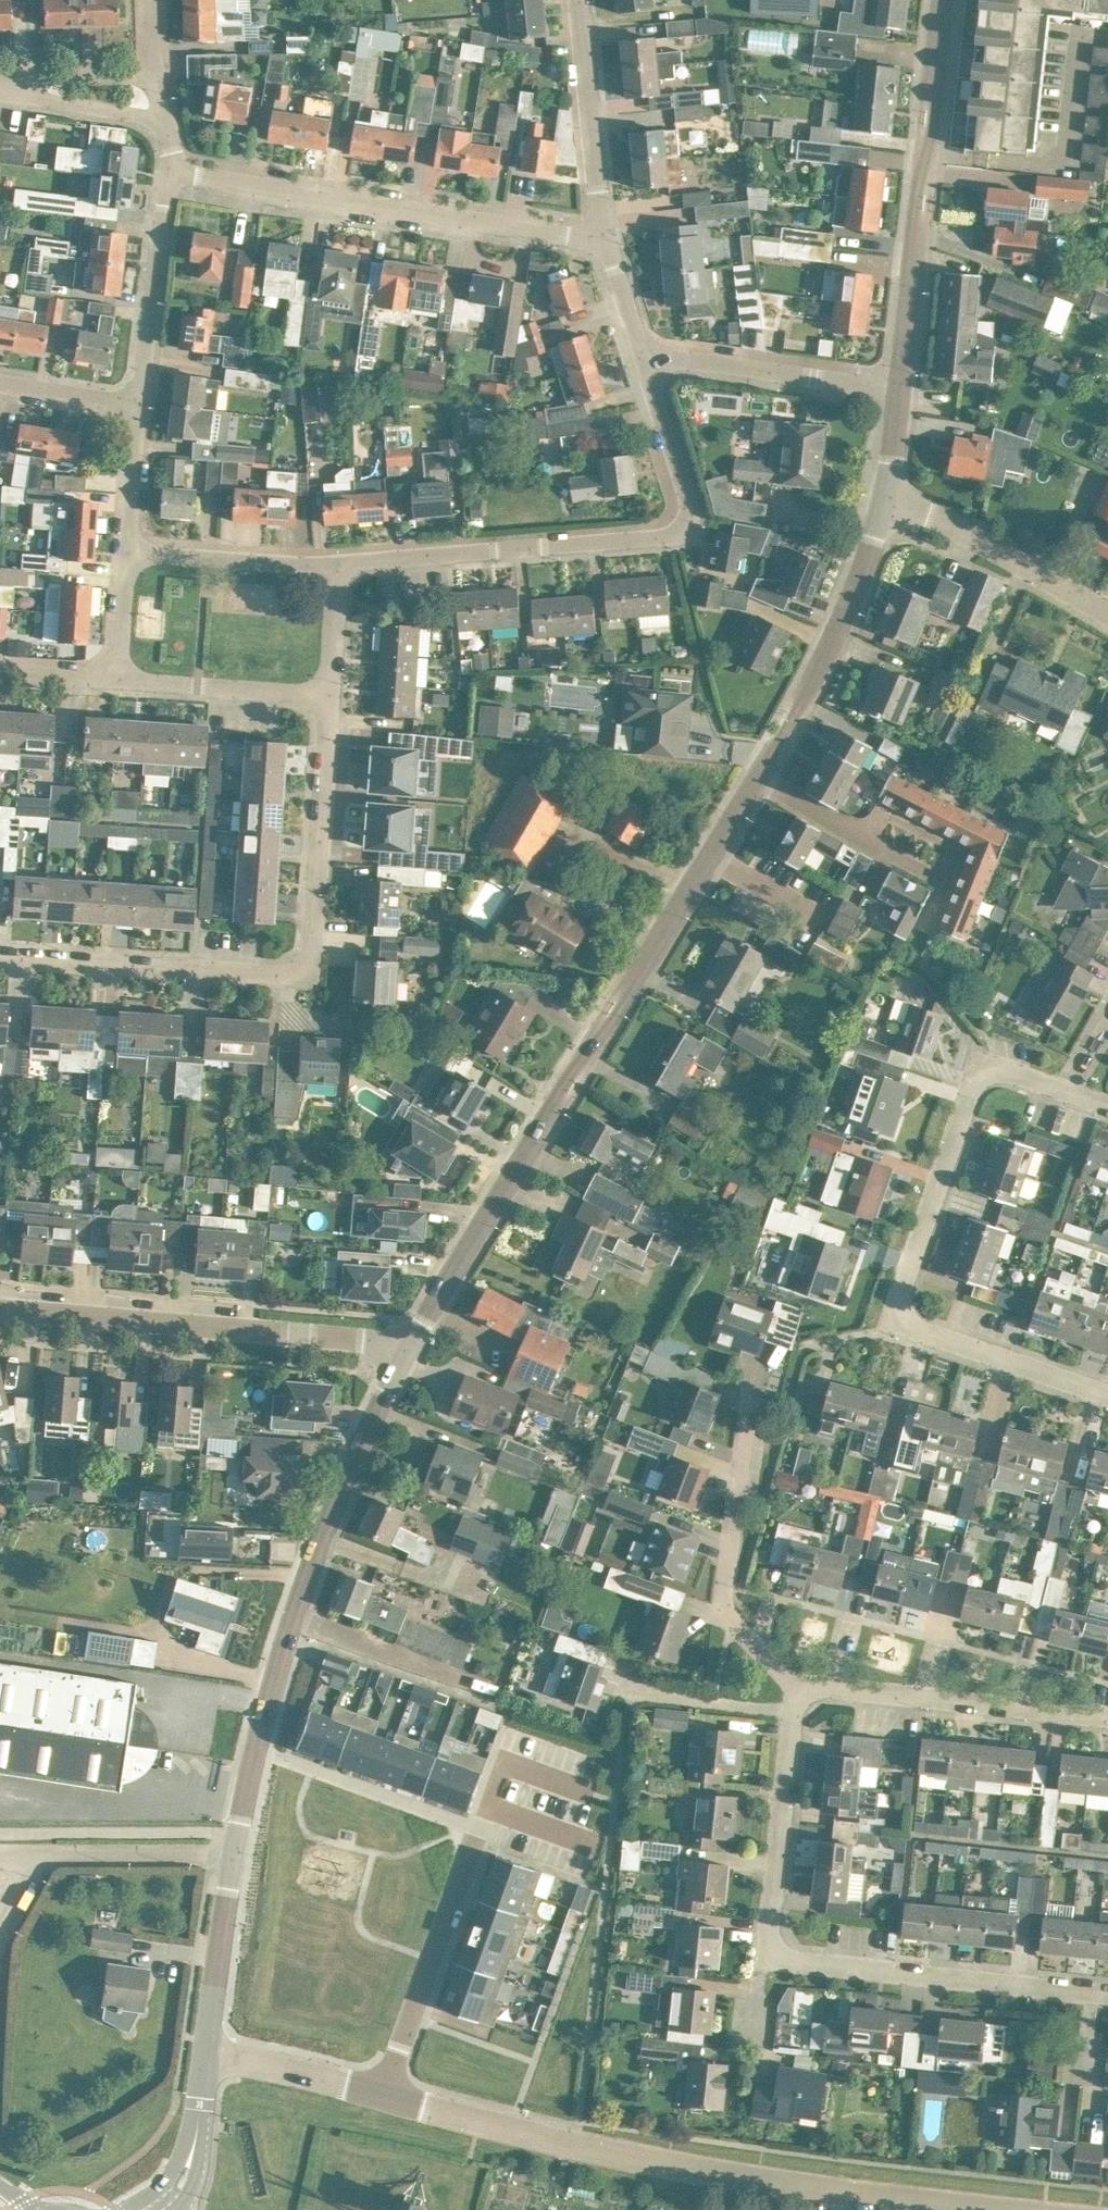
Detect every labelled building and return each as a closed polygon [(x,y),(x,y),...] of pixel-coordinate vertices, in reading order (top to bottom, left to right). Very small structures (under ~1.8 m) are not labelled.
[(10,28),(10,1),(8,1),(8,0),(0,0),(0,28),(10,28)] [(44,26),(62,26),(61,0),(43,0),(44,26)] [(62,26),(69,25),(81,25),(80,0),(61,0),(62,26)] [(81,25),(99,24),(98,0),(80,0),(81,25)] [(99,24),(118,24),(117,0),(98,0),(99,24)] [(187,12),(233,11),(238,10),(237,0),(186,0),(187,12)] [(510,13),(544,10),(543,0),(508,0),(510,13)] [(620,13),(655,10),(654,0),(618,0),(620,13)] [(818,0),(752,0),(751,13),(817,16),(818,0)] [(838,31),(858,33),(881,36),(883,26),(904,29),(908,0),(854,0),(853,14),(840,12),(838,31)] [(1027,156),(1039,49),(1044,8),(1050,9),(1082,12),(1107,15),(1107,0),(982,0),(969,112),(965,154),(966,154),(966,149),(1027,156)] [(233,11),(187,12),(187,42),(209,41),(216,41),(245,40),(244,10),(238,10),(233,11)] [(544,10),(510,13),(512,40),(547,36),(544,10)] [(703,18),(697,19),(667,22),(669,37),(729,32),(728,23),(703,18)] [(357,48),(355,63),(350,96),(349,98),(366,101),(373,59),(374,48),(399,52),(400,46),(401,34),(361,27),(360,32),(357,47),(357,48)] [(750,28),(749,47),(797,49),(798,31),(750,28)] [(815,44),(813,64),(854,68),(858,33),(838,31),(816,28),(815,44)] [(347,45),(357,47),(360,32),(349,30),(347,45)] [(498,34),(472,30),(470,43),(496,47),(496,48),(523,52),(524,44),(497,41),(498,34)] [(442,51),(444,39),(401,34),(400,46),(412,47),(442,51)] [(287,36),(288,53),(288,54),(311,53),(314,36),(287,36)] [(625,70),(674,65),(682,64),(681,52),(656,54),(654,38),(622,41),(625,70)] [(250,39),(250,54),(270,53),(273,54),(273,39),(250,39)] [(484,65),(485,63),(487,49),(466,45),(463,61),(484,65)] [(1107,57),(1107,47),(1094,46),(1093,55),(1107,57)] [(485,63),(500,66),(503,51),(487,49),(485,63)] [(528,51),(526,62),(539,64),(541,53),(528,51)] [(209,83),(204,116),(248,123),(253,88),(210,81),(210,68),(238,68),(238,53),(188,55),(189,84),(209,83)] [(273,54),(270,53),(266,82),(278,84),(276,99),(286,101),(289,86),(283,85),(288,54),(288,53),(273,54)] [(1107,66),(1107,57),(1093,55),(1092,64),(1107,66)] [(717,61),(722,103),(737,102),(732,59),(717,61)] [(355,63),(341,61),(335,93),(350,96),(355,63)] [(843,95),(842,103),(893,109),(898,67),(860,63),(857,97),(843,95)] [(674,65),(625,70),(628,98),(659,94),(658,80),(675,78),(674,65)] [(1091,81),(1105,83),(1106,75),(1091,73),(1091,81)] [(1090,90),(1107,92),(1107,83),(1105,83),(1091,81),(1090,90)] [(418,135),(420,122),(431,124),(437,87),(414,83),(413,91),(408,121),(389,118),(387,130),(382,158),(413,163),(418,135)] [(522,90),(518,111),(531,113),(535,92),(522,90)] [(675,92),(676,106),(705,103),(704,90),(675,92)] [(1089,97),(1103,99),(1107,99),(1107,92),(1090,90),(1089,97)] [(827,92),(826,99),(832,102),(839,102),(840,94),(827,92)] [(1088,106),(1102,107),(1103,99),(1089,97),(1088,106)] [(473,131),(467,172),(498,176),(502,148),(512,150),(517,119),(516,119),(518,105),(501,102),(496,134),(473,131)] [(705,103),(676,106),(678,122),(706,119),(705,115),(722,114),(721,103),(705,104),(705,103)] [(842,103),(840,103),(838,129),(843,130),(849,130),(869,132),(891,135),(893,109),(842,103)] [(523,141),(521,155),(525,155),(523,169),(553,174),(555,161),(577,164),(575,145),(571,109),(567,109),(562,108),(556,142),(541,140),(544,123),(531,121),(529,121),(526,142),(523,141)] [(371,123),(356,120),(351,153),(382,158),(387,130),(389,118),(390,112),(373,110),(371,123)] [(274,111),(269,140),(298,145),(303,116),(274,111)] [(1086,124),(1100,126),(1101,117),(1087,115),(1086,124)] [(303,116),(298,145),(327,149),(332,121),(303,116)] [(743,134),(767,136),(769,123),(744,121),(743,134)] [(57,146),(55,169),(58,170),(77,172),(92,174),(132,179),(136,148),(124,147),(126,129),(98,125),(91,124),(88,149),(57,146)] [(473,131),(473,128),(442,124),(435,167),(467,172),(473,131)] [(1085,133),(1099,135),(1100,126),(1086,124),(1085,133)] [(1099,139),(1107,141),(1107,127),(1100,126),(1099,135),(1099,139)] [(631,134),(634,162),(681,157),(678,129),(631,134)] [(26,134),(0,131),(0,162),(22,165),(26,134)] [(1097,153),(1107,154),(1107,151),(1107,141),(1099,139),(1098,144),(1097,153)] [(844,160),(846,145),(799,140),(797,159),(839,164),(840,160),(844,160)] [(1083,152),(1097,153),(1098,144),(1084,143),(1083,152)] [(1082,161),(1096,162),(1097,153),(1083,152),(1082,161)] [(1096,162),(1096,167),(1106,168),(1107,154),(1097,153),(1096,162)] [(681,157),(634,162),(637,188),(683,183),(681,157)] [(839,175),(836,196),(883,202),(887,172),(855,168),(855,165),(843,163),(842,176),(839,175)] [(1095,172),(1094,181),(1105,182),(1106,168),(1096,167),(1095,172)] [(1095,172),(1081,170),(1080,179),(1094,181),(1095,172)] [(37,193),(34,210),(86,217),(95,218),(97,205),(117,208),(128,209),(132,179),(92,174),(90,187),(99,188),(97,200),(37,193)] [(1087,200),(1090,181),(1039,176),(1037,195),(1087,200)] [(989,228),(997,229),(997,228),(1003,228),(1003,229),(1038,232),(1038,233),(1049,234),(1050,220),(1026,218),(1029,193),(990,189),(987,215),(991,215),(989,228)] [(685,207),(696,206),(713,205),(712,191),(684,194),(685,207)] [(836,196),(832,225),(879,231),(883,202),(836,196)] [(749,201),(713,205),(696,206),(697,221),(751,216),(749,201)] [(700,225),(662,229),(666,272),(704,268),(700,225)] [(782,227),(780,242),(832,248),(834,233),(782,227)] [(997,228),(997,229),(994,255),(1016,257),(1015,263),(1032,265),(1032,268),(1043,273),(1051,253),(1036,247),(1038,233),(1038,232),(1003,229),(1003,228),(997,228)] [(121,265),(125,235),(80,229),(78,246),(48,242),(46,256),(66,258),(77,260),(121,265)] [(191,276),(222,280),(228,237),(197,233),(193,261),(192,273),(191,276)] [(832,248),(780,242),(779,256),(830,262),(832,248)] [(271,243),(268,264),(268,267),(266,281),(297,285),(299,268),(302,247),(271,243)] [(355,283),(359,256),(328,251),(323,284),(310,282),(308,299),(306,320),(304,332),(303,338),(321,340),(322,335),(324,314),(351,318),(350,328),(361,329),(362,324),(361,324),(367,285),(355,283)] [(118,295),(121,265),(77,260),(72,288),(86,290),(86,291),(118,295)] [(183,260),(181,275),(191,276),(192,273),(193,261),(183,260)] [(375,364),(381,320),(408,324),(410,313),(410,309),(411,307),(417,265),(386,260),(383,285),(368,283),(367,285),(361,324),(362,324),(361,329),(357,362),(375,364)] [(748,327),(764,329),(760,292),(756,264),(744,264),(735,265),(736,277),(738,299),(744,298),(748,327)] [(440,318),(439,329),(452,331),(452,329),(455,307),(442,305),(448,270),(417,265),(411,307),(410,309),(410,313),(440,318)] [(238,266),(232,305),(249,307),(254,268),(238,266)] [(712,268),(704,268),(666,272),(669,304),(715,300),(712,268)] [(874,275),(825,270),(824,283),(839,285),(837,301),(870,305),(874,275)] [(26,271),(23,292),(49,296),(52,274),(26,271)] [(946,272),(941,328),(976,331),(981,275),(946,272)] [(455,307),(452,329),(453,329),(450,344),(465,347),(470,319),(483,321),(486,303),(501,306),(505,279),(474,274),(470,300),(457,298),(455,307)] [(1057,294),(1056,296),(1074,303),(1081,286),(1051,274),(1045,289),(1057,294)] [(550,285),(560,316),(585,307),(575,277),(550,285)] [(1055,299),(998,277),(988,304),(1062,333),(1074,303),(1056,296),(1055,299)] [(507,307),(501,306),(493,352),(514,356),(525,285),(511,283),(507,307)] [(780,315),(791,315),(792,296),(760,292),(764,329),(778,330),(780,315)] [(50,297),(46,322),(59,324),(63,299),(50,297)] [(306,320),(308,299),(291,297),(285,345),(303,347),(303,338),(304,332),(306,320)] [(96,334),(66,329),(63,346),(75,348),(74,359),(106,364),(115,304),(89,300),(87,313),(99,315),(96,334)] [(826,315),(824,330),(867,335),(870,305),(837,301),(835,316),(826,315)] [(11,349),(18,308),(0,305),(0,347),(11,349)] [(18,308),(11,349),(42,354),(46,327),(32,324),(34,310),(18,308)] [(196,309),(195,317),(186,316),(182,348),(225,353),(223,366),(246,369),(248,350),(242,349),(244,338),(211,334),(214,311),(196,309)] [(523,325),(528,340),(541,336),(536,321),(523,325)] [(729,322),(730,344),(741,343),(740,322),(729,322)] [(976,331),(941,328),(937,377),(959,379),(992,381),(995,338),(976,331)] [(597,365),(587,335),(561,343),(562,344),(550,347),(559,377),(571,373),(597,365)] [(541,336),(528,340),(518,343),(515,373),(529,370),(526,357),(534,356),(534,355),(546,351),(541,336)] [(1033,372),(1056,381),(1063,363),(1040,354),(1033,372)] [(571,373),(559,377),(568,404),(545,408),(547,418),(547,423),(577,418),(590,417),(585,401),(606,394),(597,365),(571,373)] [(225,385),(269,390),(271,373),(227,367),(225,385)] [(406,370),(403,389),(444,394),(446,375),(406,370)] [(179,375),(175,405),(217,410),(221,380),(179,375)] [(318,379),(301,381),(304,423),(321,421),(318,379)] [(489,382),(489,384),(481,383),(479,398),(487,399),(487,400),(510,403),(512,385),(489,382)] [(283,388),(283,403),(296,403),(296,388),(283,388)] [(381,393),(365,392),(365,410),(381,410),(382,398),(386,399),(387,391),(381,391),(381,393)] [(217,410),(175,405),(171,435),(199,439),(198,443),(213,445),(217,410)] [(1044,421),(1025,415),(1018,434),(1037,441),(1044,421)] [(590,417),(577,418),(547,423),(547,418),(508,419),(509,437),(517,437),(517,444),(541,443),(541,438),(550,438),(561,436),(563,449),(584,445),(582,433),(597,430),(594,416),(590,417)] [(735,459),(733,478),(781,483),(781,484),(820,488),(827,426),(787,422),(787,424),(755,420),(753,440),(785,443),(783,464),(735,459)] [(397,423),(384,424),(388,475),(401,474),(400,464),(399,448),(397,423)] [(0,443),(0,461),(13,463),(15,452),(30,455),(25,487),(40,488),(41,478),(44,462),(49,429),(19,424),(17,437),(2,434),(0,443)] [(950,470),(967,474),(967,476),(978,478),(978,476),(983,477),(982,482),(1003,487),(1007,470),(1025,474),(1032,440),(994,427),(992,440),(974,437),(973,443),(957,440),(950,470)] [(44,462),(57,464),(58,459),(75,462),(78,446),(91,448),(93,436),(49,429),(44,462)] [(414,485),(414,496),(416,517),(452,514),(448,468),(459,467),(457,438),(440,439),(441,451),(422,453),(425,484),(414,485)] [(217,445),(216,460),(222,461),(255,463),(255,460),(256,448),(217,445)] [(1101,445),(1095,460),(1107,465),(1107,447),(1101,445)] [(411,447),(399,448),(400,464),(413,463),(411,447)] [(256,448),(255,460),(268,461),(269,449),(256,448)] [(601,475),(571,479),(573,501),(638,492),(634,454),(612,457),(599,459),(601,475)] [(197,491),(184,490),(187,459),(168,458),(164,515),(196,517),(197,491)] [(208,461),(207,469),(206,491),(221,492),(221,488),(222,461),(216,460),(216,461),(208,461)] [(337,482),(324,483),(326,503),(327,524),(358,522),(355,481),(353,468),(344,468),(336,475),(337,482)] [(298,472),(269,470),(267,491),(265,523),(295,525),(298,472)] [(41,478),(40,488),(54,489),(85,491),(86,476),(54,474),(54,480),(41,478)] [(707,480),(717,515),(765,524),(768,503),(733,497),(727,475),(707,480)] [(386,479),(355,481),(358,522),(389,519),(387,497),(386,479)] [(1094,514),(1107,520),(1107,479),(1094,514)] [(1,486),(0,502),(23,504),(23,502),(25,488),(25,487),(1,486)] [(40,488),(25,487),(25,488),(23,502),(53,504),(54,489),(40,488)] [(221,488),(221,492),(220,508),(236,509),(235,521),(265,523),(267,491),(221,488)] [(67,501),(65,530),(94,532),(96,503),(67,501)] [(471,502),(471,517),(484,516),(483,502),(471,502)] [(736,522),(733,535),(720,533),(717,550),(712,549),(708,568),(738,574),(742,555),(746,556),(747,552),(761,554),(771,529),(736,522)] [(1086,544),(1107,557),(1107,537),(1094,529),(1086,544)] [(92,561),(94,532),(65,530),(63,559),(92,561)] [(757,578),(750,595),(784,610),(790,595),(811,603),(827,562),(820,559),(821,556),(806,549),(804,553),(797,550),(785,580),(757,578)] [(0,568),(0,585),(4,585),(46,589),(46,594),(44,611),(59,612),(88,614),(90,586),(48,583),(49,570),(23,568),(15,568),(15,569),(0,568)] [(878,630),(898,638),(914,645),(930,609),(983,631),(1004,582),(975,570),(968,588),(942,577),(933,599),(897,584),(878,630)] [(666,576),(636,579),(639,616),(669,613),(666,576)] [(605,581),(607,603),(608,618),(639,616),(636,579),(605,581)] [(694,604),(721,609),(725,584),(698,580),(694,604)] [(518,588),(487,591),(490,628),(521,625),(518,588)] [(457,593),(458,615),(460,630),(490,628),(487,591),(457,593)] [(593,595),(563,598),(566,635),(596,632),(593,595)] [(532,600),(534,622),(535,637),(566,635),(563,598),(532,600)] [(59,612),(44,611),(42,640),(57,641),(86,643),(88,614),(59,612)] [(758,616),(755,621),(737,658),(769,675),(791,632),(758,616)] [(383,623),(381,654),(418,656),(420,626),(383,623)] [(443,627),(442,637),(451,638),(452,628),(443,627)] [(654,637),(643,638),(644,652),(655,651),(654,637)] [(9,640),(8,654),(25,655),(26,641),(9,640)] [(561,665),(559,647),(541,648),(543,666),(561,665)] [(472,652),(473,657),(474,669),(491,668),(490,650),(472,652)] [(614,650),(604,652),(605,664),(605,666),(615,665),(614,650)] [(604,652),(593,652),(594,665),(605,664),(604,652)] [(381,654),(379,684),(416,687),(418,656),(381,654)] [(529,656),(519,656),(520,670),(531,669),(529,656)] [(462,658),(463,672),(474,671),(474,669),(473,657),(462,658)] [(1075,706),(1087,678),(1067,669),(1063,679),(1019,659),(1013,671),(996,663),(982,695),(1062,730),(1055,744),(1075,754),(1092,714),(1075,706)] [(956,702),(965,679),(940,669),(939,668),(930,688),(877,665),(871,679),(876,681),(865,707),(879,713),(877,716),(881,717),(882,714),(901,722),(913,696),(937,706),(950,712),(956,702)] [(416,687),(379,684),(377,714),(414,717),(416,687)] [(645,716),(644,729),(641,751),(685,756),(687,733),(681,732),(685,695),(628,689),(626,714),(645,716)] [(449,706),(450,694),(434,693),(433,705),(449,706)] [(971,710),(956,702),(950,712),(941,730),(938,737),(954,744),(971,710)] [(481,733),(503,735),(514,736),(516,709),(484,706),(481,733)] [(18,767),(22,713),(0,712),(0,766),(18,767)] [(22,713),(18,767),(48,770),(52,715),(22,713)] [(84,727),(83,731),(85,731),(83,757),(113,759),(116,720),(86,718),(85,727),(84,727)] [(116,720),(113,759),(142,761),(145,722),(116,720)] [(145,722),(142,761),(142,774),(171,776),(172,763),(175,724),(145,722)] [(175,724),(172,763),(202,765),(205,726),(175,724)] [(843,729),(831,750),(862,767),(873,747),(843,729)] [(372,785),(372,791),(415,794),(415,793),(435,794),(438,756),(473,759),(474,740),(412,733),(411,750),(389,748),(375,747),(372,785)] [(886,738),(879,750),(898,760),(905,748),(886,738)] [(245,741),(243,771),(283,774),(285,743),(245,741)] [(916,755),(905,748),(898,760),(910,767),(916,755)] [(831,750),(820,770),(850,787),(862,767),(831,750)] [(524,774),(483,842),(530,869),(579,787),(537,764),(529,777),(524,774)] [(209,769),(207,798),(218,798),(220,769),(209,769)] [(820,770),(807,792),(838,809),(839,807),(850,787),(820,770)] [(243,771),(241,801),(281,803),(283,774),(243,771)] [(891,773),(879,799),(918,819),(931,794),(891,773)] [(49,813),(62,814),(64,786),(51,785),(50,798),(49,813)] [(64,786),(62,814),(109,818),(110,806),(76,804),(77,786),(64,786)] [(979,800),(991,806),(995,798),(983,792),(979,800)] [(931,794),(918,819),(957,838),(970,813),(931,794)] [(49,813),(50,798),(16,796),(16,799),(16,807),(15,814),(29,816),(48,817),(49,813)] [(607,828),(617,835),(636,846),(655,815),(626,797),(607,828)] [(207,798),(205,828),(216,828),(218,798),(207,798)] [(240,815),(239,830),(278,833),(281,803),(241,801),(240,815)] [(371,804),(367,847),(380,848),(402,850),(401,866),(464,871),(466,853),(429,850),(411,848),(414,807),(371,804)] [(15,818),(15,814),(16,807),(0,806),(0,817),(15,818)] [(110,806),(109,818),(138,820),(139,808),(110,806)] [(139,808),(138,820),(168,822),(169,811),(139,808)] [(169,811),(168,822),(198,824),(199,813),(169,811)] [(970,813),(957,838),(973,846),(999,859),(1009,833),(970,813)] [(4,846),(18,847),(19,825),(39,826),(39,832),(49,832),(49,831),(49,820),(50,817),(48,817),(29,816),(15,814),(15,818),(0,817),(0,846),(4,846)] [(798,816),(776,855),(800,869),(814,845),(836,858),(845,843),(798,816)] [(49,820),(49,831),(78,834),(79,822),(49,820)] [(79,822),(78,834),(108,836),(109,824),(79,822)] [(109,824),(108,836),(137,838),(138,826),(109,824)] [(138,826),(137,838),(167,840),(167,828),(138,826)] [(167,828),(167,840),(197,842),(198,831),(167,828)] [(205,828),(202,858),(214,858),(216,828),(205,828)] [(239,830),(237,860),(276,862),(278,833),(239,830)] [(973,847),(956,889),(982,899),(999,859),(973,847)] [(1072,947),(1092,958),(1107,930),(1107,866),(1073,849),(1063,869),(1071,874),(1068,879),(1067,879),(1058,896),(1066,909),(1086,909),(1086,908),(1092,908),(1092,917),(1089,917),(1072,947)] [(842,881),(845,883),(856,889),(873,859),(859,851),(842,881)] [(202,858),(200,888),(212,888),(214,858),(202,858)] [(237,860),(235,889),(274,892),(276,862),(237,860)] [(365,880),(362,922),(376,923),(375,935),(397,936),(400,885),(425,887),(426,869),(401,867),(379,865),(378,881),(365,880)] [(891,871),(878,895),(897,905),(885,928),(906,939),(913,926),(931,891),(891,870),(891,871)] [(509,886),(516,891),(515,893),(529,902),(514,927),(540,943),(537,949),(541,951),(543,948),(566,962),(587,926),(549,903),(560,886),(562,886),(562,885),(541,881),(525,877),(524,878),(514,876),(509,886)] [(16,877),(14,895),(13,916),(43,918),(46,879),(16,877)] [(46,879),(43,918),(72,920),(75,881),(46,879)] [(75,881),(72,920),(102,922),(105,883),(75,881)] [(105,883),(102,922),(131,925),(134,885),(105,883)] [(134,885),(131,925),(161,927),(164,887),(134,885)] [(164,887),(161,927),(191,929),(194,889),(164,887)] [(200,888),(198,917),(210,918),(212,888),(200,888)] [(274,892),(235,889),(233,919),(272,922),(274,892)] [(956,889),(940,930),(966,940),(982,899),(956,889)] [(1003,896),(999,905),(1008,909),(1012,900),(1003,896)] [(845,898),(828,930),(846,940),(863,908),(845,898)] [(990,919),(1002,924),(1008,909),(996,904),(990,919)] [(1017,938),(1022,925),(1012,921),(1007,934),(1017,938)] [(735,1011),(766,957),(745,944),(746,942),(743,941),(742,942),(729,935),(718,954),(723,957),(702,992),(735,1011)] [(438,954),(439,939),(407,937),(405,952),(438,954)] [(814,942),(807,955),(835,970),(842,956),(815,942),(814,942)] [(357,999),(379,1001),(396,1002),(398,963),(399,950),(381,949),(380,961),(360,960),(357,999)] [(1032,1012),(1036,1014),(1064,1031),(1078,1006),(1074,1003),(1091,974),(1063,957),(1043,993),(1032,1012)] [(464,968),(476,969),(477,959),(464,958),(464,968)] [(469,1037),(485,1047),(504,1058),(515,1040),(518,1041),(535,1012),(524,1005),(538,983),(539,983),(539,981),(499,976),(493,988),(498,991),(469,1037)] [(936,1042),(934,1042),(943,1015),(897,999),(891,1018),(905,1023),(897,1048),(930,1060),(936,1042)] [(2,1063),(0,1086),(13,1087),(14,1077),(16,1048),(17,1038),(4,1037),(6,1004),(0,1003),(0,1063),(2,1063)] [(29,1058),(59,1060),(60,1047),(62,1008),(32,1005),(29,1044),(30,1044),(29,1049),(29,1058)] [(60,1047),(59,1060),(58,1069),(89,1071),(88,1083),(87,1097),(100,1098),(103,1054),(90,1054),(90,1053),(93,1010),(62,1008),(60,1047)] [(144,1073),(145,1073),(149,1014),(119,1012),(117,1044),(104,1043),(103,1054),(100,1098),(114,1099),(115,1073),(144,1075),(144,1073)] [(167,1060),(177,1061),(177,1060),(177,1054),(180,1016),(149,1014),(145,1073),(159,1074),(167,1067),(167,1060)] [(853,1033),(848,1048),(888,1061),(893,1046),(867,1038),(873,1020),(859,1015),(853,1033)] [(734,1039),(763,1056),(777,1033),(747,1016),(734,1039)] [(234,1059),(236,1020),(206,1018),(203,1056),(232,1058),(233,1059),(234,1059)] [(442,1018),(438,1036),(446,1041),(455,1026),(442,1018)] [(266,1022),(236,1020),(234,1059),(233,1059),(232,1072),(247,1073),(247,1060),(264,1061),(266,1022)] [(714,1073),(728,1049),(704,1035),(701,1041),(680,1028),(671,1045),(667,1043),(653,1067),(663,1073),(658,1082),(684,1098),(695,1079),(687,1074),(694,1061),(714,1073)] [(274,1096),(273,1117),(297,1119),(306,1081),(336,1083),(339,1040),(300,1037),(299,1050),(278,1049),(278,1045),(274,1096)] [(261,1095),(274,1096),(278,1045),(277,1045),(274,1077),(262,1077),(261,1095)] [(16,1048),(14,1077),(27,1078),(29,1058),(29,1049),(16,1048)] [(860,1069),(849,1101),(856,1103),(850,1120),(857,1123),(853,1134),(875,1142),(879,1130),(893,1135),(899,1116),(896,1115),(907,1085),(878,1075),(883,1060),(857,1051),(852,1067),(860,1069)] [(177,1061),(174,1097),(188,1098),(190,1061),(177,1060),(177,1061)] [(190,1061),(188,1098),(201,1099),(203,1061),(190,1061)] [(390,1088),(413,1102),(436,1117),(443,1106),(469,1122),(488,1089),(458,1071),(455,1076),(444,1069),(427,1097),(396,1078),(390,1088)] [(670,1122),(706,1143),(716,1126),(706,1120),(708,1116),(682,1101),(670,1122)] [(404,1160),(395,1174),(421,1177),(426,1169),(437,1176),(441,1169),(445,1171),(454,1155),(451,1153),(455,1146),(443,1139),(451,1126),(436,1117),(413,1102),(404,1117),(411,1121),(393,1153),(404,1160)] [(594,1116),(577,1146),(596,1157),(606,1162),(614,1148),(644,1166),(655,1146),(624,1129),(623,1132),(613,1126),(594,1116)] [(816,1129),(810,1145),(836,1154),(821,1199),(876,1218),(892,1169),(840,1151),(845,1139),(816,1129)] [(998,1134),(988,1163),(1025,1176),(1035,1148),(1076,1162),(1080,1149),(1028,1131),(1024,1143),(998,1134)] [(1094,1143),(1083,1177),(1107,1186),(1107,1148),(1094,1143)] [(96,1165),(104,1165),(105,1147),(97,1146),(96,1165)] [(105,1147),(104,1165),(112,1166),(113,1147),(105,1147)] [(55,1150),(54,1162),(67,1163),(68,1152),(55,1150)] [(76,1152),(75,1164),(81,1164),(88,1165),(89,1153),(76,1152)] [(182,1156),(168,1155),(167,1172),(181,1173),(182,1156)] [(1025,1176),(988,1163),(978,1192),(1015,1205),(1019,1195),(1030,1199),(1036,1196),(1040,1182),(1025,1177),(1025,1176)] [(80,1178),(95,1179),(96,1166),(88,1165),(81,1164),(80,1178)] [(292,1166),(271,1165),(269,1183),(270,1183),(297,1186),(298,1173),(292,1166)] [(184,1175),(183,1188),(192,1189),(193,1176),(184,1175)] [(597,1175),(585,1197),(632,1221),(655,1232),(658,1225),(664,1214),(642,1202),(643,1199),(597,1175)] [(758,1219),(771,1193),(743,1179),(726,1212),(736,1217),(740,1210),(758,1219)] [(420,1196),(421,1181),(393,1180),(393,1195),(420,1196)] [(424,1239),(426,1212),(401,1210),(402,1197),(356,1193),(354,1217),(371,1218),(370,1235),(424,1239)] [(6,1206),(4,1232),(22,1234),(20,1259),(45,1261),(49,1218),(48,1218),(49,1202),(6,1198),(6,1206)] [(93,1214),(91,1240),(109,1241),(107,1266),(132,1268),(135,1225),(137,1209),(137,1203),(124,1202),(119,1203),(114,1206),(112,1209),(110,1215),(93,1214)] [(772,1205),(766,1225),(796,1235),(796,1233),(805,1236),(799,1251),(791,1249),(779,1282),(788,1285),(796,1287),(835,1301),(837,1296),(835,1295),(841,1278),(839,1276),(848,1250),(828,1243),(833,1227),(772,1205)] [(177,1247),(180,1221),(162,1219),(163,1211),(137,1209),(135,1225),(132,1268),(157,1270),(159,1245),(177,1247)] [(1028,1209),(1023,1221),(1052,1231),(1056,1219),(1028,1209)] [(49,1218),(45,1261),(70,1263),(72,1238),(91,1240),(93,1214),(72,1212),(72,1220),(49,1218)] [(219,1276),(222,1232),(223,1217),(200,1215),(200,1214),(187,1213),(186,1221),(180,1221),(177,1247),(196,1248),(194,1274),(219,1276)] [(554,1236),(567,1242),(554,1269),(570,1277),(573,1271),(585,1277),(595,1256),(605,1260),(610,1261),(613,1261),(616,1259),(640,1270),(649,1251),(619,1237),(613,1251),(601,1245),(607,1232),(565,1213),(554,1236)] [(970,1217),(960,1245),(997,1258),(1007,1229),(970,1217)] [(222,1232),(219,1276),(243,1278),(245,1252),(260,1254),(263,1220),(247,1219),(246,1234),(222,1232)] [(1052,1231),(1023,1221),(1019,1234),(1048,1244),(1052,1231)] [(270,1222),(269,1238),(289,1240),(290,1223),(270,1222)] [(1064,1231),(1089,1240),(1092,1231),(1067,1222),(1064,1231)] [(1089,1240),(1107,1247),(1107,1236),(1092,1231),(1089,1240)] [(1057,1248),(1083,1257),(1086,1247),(1060,1238),(1057,1248)] [(382,1241),(381,1248),(397,1250),(398,1242),(382,1241)] [(671,1265),(681,1246),(672,1242),(661,1260),(671,1265)] [(997,1258),(960,1245),(950,1274),(987,1287),(997,1258)] [(1086,1247),(1083,1257),(1092,1260),(1089,1267),(1106,1272),(1107,1267),(1107,1254),(1086,1247)] [(394,1295),(395,1273),(390,1273),(391,1268),(381,1267),(382,1253),(339,1250),(336,1292),(344,1293),(344,1296),(388,1300),(389,1294),(394,1295)] [(1039,1333),(1056,1338),(1057,1334),(1069,1300),(1068,1300),(1073,1285),(1048,1276),(1031,1325),(1041,1329),(1039,1333)] [(1069,1300),(1057,1334),(1068,1338),(1069,1336),(1083,1341),(1082,1343),(1094,1309),(1099,1293),(1073,1285),(1068,1300),(1069,1300)] [(509,1374),(534,1386),(550,1392),(568,1346),(555,1339),(560,1330),(550,1324),(554,1316),(524,1300),(522,1305),(490,1289),(476,1315),(489,1321),(488,1322),(492,1325),(493,1323),(524,1339),(509,1374)] [(995,1303),(1024,1313),(1028,1300),(999,1290),(995,1303)] [(1082,1343),(1094,1347),(1094,1345),(1107,1350),(1107,1296),(1099,1293),(1094,1309),(1082,1343)] [(727,1298),(716,1332),(741,1341),(738,1351),(739,1352),(743,1341),(761,1347),(772,1314),(727,1298)] [(777,1300),(774,1309),(782,1312),(781,1316),(800,1323),(803,1309),(777,1300)] [(636,1343),(630,1358),(646,1365),(652,1349),(636,1343)] [(719,1394),(712,1391),(710,1390),(716,1376),(652,1349),(646,1365),(644,1370),(671,1381),(666,1394),(676,1398),(668,1416),(683,1422),(682,1424),(708,1434),(716,1414),(712,1412),(719,1394)] [(49,1375),(47,1397),(45,1418),(61,1420),(60,1437),(87,1439),(88,1431),(90,1409),(78,1408),(79,1399),(74,1398),(76,1377),(71,1377),(70,1376),(67,1375),(64,1374),(63,1374),(61,1374),(58,1374),(56,1374),(53,1375),(49,1375)] [(505,1432),(519,1396),(467,1376),(453,1412),(505,1432)] [(105,1380),(103,1401),(101,1423),(115,1424),(112,1450),(143,1453),(144,1435),(146,1414),(134,1413),(135,1403),(131,1403),(132,1382),(128,1381),(126,1381),(124,1379),(120,1379),(119,1378),(117,1378),(114,1379),(113,1379),(110,1380),(105,1380)] [(286,1382),(285,1395),(272,1394),(270,1428),(313,1431),(314,1418),(327,1419),(328,1401),(332,1401),(333,1391),(329,1390),(330,1386),(286,1382)] [(162,1384),(160,1406),(158,1428),(174,1429),(173,1447),(200,1449),(201,1431),(202,1418),(191,1417),(191,1408),(187,1408),(189,1387),(184,1386),(183,1385),(180,1384),(177,1383),(175,1383),(174,1383),(171,1383),(169,1384),(166,1385),(162,1384)] [(829,1394),(819,1432),(834,1436),(838,1420),(853,1424),(862,1390),(832,1383),(831,1389),(828,1389),(827,1393),(829,1394)] [(15,1420),(17,1439),(30,1441),(34,1397),(14,1396),(14,1404),(4,1406),(0,1386),(0,1423),(15,1420)] [(550,1392),(534,1386),(527,1405),(595,1430),(601,1412),(550,1392)] [(862,1390),(853,1424),(868,1428),(862,1452),(876,1456),(891,1398),(882,1396),(882,1393),(878,1392),(877,1394),(862,1390)] [(918,1417),(908,1455),(906,1464),(920,1467),(922,1459),(937,1463),(950,1413),(920,1406),(919,1412),(917,1411),(915,1416),(918,1417)] [(950,1413),(937,1463),(966,1470),(979,1421),(970,1419),(971,1417),(966,1415),(965,1417),(950,1413)] [(201,1431),(235,1433),(236,1418),(203,1415),(202,1418),(201,1431)] [(670,1438),(659,1434),(636,1425),(628,1446),(660,1458),(656,1470),(666,1474),(659,1492),(673,1497),(673,1499),(699,1509),(706,1489),(702,1487),(709,1469),(674,1456),(679,1442),(670,1438)] [(674,1426),(670,1438),(679,1442),(688,1445),(693,1433),(674,1426)] [(1025,1489),(1038,1436),(1008,1428),(1007,1435),(1005,1434),(1004,1439),(1006,1439),(996,1478),(1010,1482),(1014,1466),(1029,1469),(1023,1489),(1025,1489)] [(201,1431),(200,1449),(198,1469),(204,1468),(205,1455),(243,1457),(242,1479),(243,1479),(243,1486),(249,1492),(256,1494),(256,1495),(279,1497),(279,1496),(293,1497),(294,1483),(295,1483),(297,1460),(276,1459),(278,1443),(252,1441),(252,1435),(235,1433),(201,1431)] [(1067,1444),(1058,1441),(1059,1439),(1054,1438),(1053,1440),(1038,1436),(1025,1489),(1039,1493),(1038,1499),(1051,1502),(1053,1493),(1055,1493),(1067,1444)] [(426,1484),(446,1491),(466,1499),(483,1455),(456,1444),(453,1450),(441,1445),(426,1484)] [(800,1446),(793,1474),(806,1477),(813,1450),(800,1446)] [(534,1462),(503,1450),(498,1464),(528,1476),(534,1462)] [(1092,1462),(1094,1462),(1084,1501),(1099,1504),(1103,1489),(1107,1490),(1107,1454),(1097,1451),(1095,1458),(1093,1457),(1092,1462)] [(534,1462),(528,1476),(536,1479),(541,1464),(534,1462)] [(889,1468),(881,1497),(894,1500),(901,1474),(903,1465),(890,1462),(889,1468)] [(876,1465),(869,1494),(881,1497),(889,1468),(876,1465)] [(594,1466),(588,1481),(604,1487),(610,1472),(594,1466)] [(774,1485),(797,1491),(801,1476),(778,1470),(774,1485)] [(53,1482),(27,1481),(25,1501),(52,1503),(53,1482)] [(612,1490),(600,1486),(588,1482),(583,1493),(606,1502),(604,1506),(647,1523),(653,1506),(612,1490)] [(820,1492),(835,1496),(837,1486),(822,1483),(820,1492)] [(966,1483),(957,1516),(969,1520),(978,1486),(966,1483)] [(978,1486),(969,1520),(982,1523),(991,1487),(979,1484),(978,1486)] [(70,1499),(81,1500),(82,1486),(71,1485),(70,1499)] [(872,1532),(881,1497),(861,1492),(837,1486),(835,1496),(849,1499),(862,1503),(858,1518),(859,1518),(855,1535),(865,1538),(870,1539),(872,1532)] [(167,1507),(168,1491),(141,1490),(140,1505),(167,1507)] [(429,1565),(437,1548),(417,1539),(420,1534),(400,1525),(406,1511),(376,1498),(361,1530),(391,1544),(391,1543),(410,1552),(408,1556),(429,1565)] [(1055,1503),(1045,1539),(1058,1542),(1065,1514),(1067,1506),(1055,1503)] [(558,1504),(544,1541),(560,1547),(572,1517),(575,1510),(558,1504)] [(906,1514),(923,1519),(925,1508),(908,1504),(906,1514)] [(925,1508),(923,1519),(952,1526),(955,1516),(925,1508)] [(499,1567),(513,1532),(464,1514),(450,1549),(499,1567)] [(1065,1514),(1058,1542),(1068,1545),(1071,1545),(1077,1518),(1065,1514)] [(641,1562),(664,1571),(684,1579),(700,1539),(657,1522),(641,1562)] [(771,1560),(788,1564),(785,1574),(813,1581),(821,1548),(825,1533),(781,1522),(771,1560)] [(178,1555),(230,1558),(231,1527),(179,1524),(178,1555)] [(995,1537),(1011,1541),(1014,1531),(998,1527),(995,1537)] [(244,1529),(241,1549),(268,1553),(271,1533),(244,1529)] [(1014,1531),(1011,1541),(1025,1545),(1028,1534),(1014,1531)] [(870,1539),(866,1558),(877,1562),(884,1535),(872,1532),(870,1539)] [(821,1548),(813,1581),(840,1588),(845,1568),(856,1571),(865,1538),(855,1535),(847,1533),(842,1553),(821,1548)] [(961,1552),(953,1583),(966,1586),(974,1556),(978,1538),(965,1535),(961,1552)] [(997,1593),(989,1626),(1016,1633),(1022,1612),(1025,1600),(1029,1601),(1042,1605),(1058,1542),(1045,1539),(1043,1547),(1042,1550),(1039,1549),(1034,1567),(1037,1568),(1036,1572),(1034,1582),(1016,1577),(1015,1580),(1002,1576),(997,1593)] [(1058,1542),(1042,1605),(1055,1608),(1062,1579),(1060,1578),(1066,1560),(1068,1545),(1058,1542)] [(1091,1542),(1089,1550),(1101,1553),(1103,1545),(1091,1542)] [(760,1547),(759,1555),(767,1557),(769,1549),(760,1547)] [(940,1580),(953,1583),(961,1552),(948,1549),(940,1580)] [(1089,1550),(1087,1550),(1084,1559),(1099,1563),(1102,1554),(1101,1553),(1089,1550)] [(1099,1563),(1107,1566),(1107,1555),(1102,1554),(1099,1563)] [(882,1563),(879,1575),(873,1596),(901,1603),(909,1570),(882,1563)] [(909,1570),(901,1603),(928,1610),(937,1578),(909,1570)] [(374,1583),(344,1571),(331,1606),(399,1633),(395,1643),(411,1649),(421,1624),(405,1617),(409,1608),(371,1593),(374,1583)] [(630,1573),(625,1586),(625,1587),(660,1600),(665,1585),(630,1573)] [(177,1577),(163,1619),(201,1631),(195,1647),(219,1654),(237,1596),(177,1577)] [(970,1586),(967,1598),(962,1619),(989,1626),(997,1593),(970,1586)] [(563,1602),(550,1598),(541,1623),(566,1632),(570,1620),(564,1617),(560,1610),(563,1602)] [(655,1603),(647,1623),(645,1629),(647,1630),(641,1648),(676,1660),(684,1640),(681,1640),(690,1615),(655,1603)] [(1058,1609),(1055,1620),(1050,1641),(1077,1648),(1086,1616),(1058,1609)] [(1077,1648),(1104,1655),(1107,1642),(1107,1621),(1086,1616),(1077,1648)] [(88,1630),(84,1656),(129,1663),(134,1638),(88,1630)] [(555,1650),(563,1652),(555,1674),(564,1677),(557,1696),(596,1709),(607,1678),(598,1675),(601,1666),(603,1667),(604,1665),(598,1663),(604,1648),(561,1633),(555,1650)] [(353,1660),(328,1651),(323,1667),(347,1676),(348,1673),(349,1670),(352,1661),(353,1660)] [(478,1662),(476,1667),(478,1673),(483,1675),(488,1674),(491,1668),(489,1663),(484,1660),(478,1662)] [(349,1670),(348,1673),(356,1676),(361,1664),(352,1661),(349,1670)] [(2,1724),(52,1732),(152,1747),(154,1732),(136,1730),(135,1733),(128,1732),(136,1683),(0,1662),(0,1724),(2,1724)] [(390,1686),(394,1675),(382,1671),(378,1681),(390,1686)] [(412,1691),(415,1683),(403,1678),(400,1687),(412,1691)] [(434,1699),(437,1691),(425,1686),(415,1683),(412,1691),(410,1698),(432,1706),(434,1699)] [(450,1695),(437,1691),(434,1699),(447,1703),(450,1695)] [(317,1756),(331,1718),(319,1714),(322,1705),(310,1701),(294,1747),(317,1756)] [(339,1764),(357,1712),(335,1704),(331,1718),(317,1756),(318,1756),(339,1764)] [(656,1719),(657,1710),(638,1708),(637,1717),(656,1719)] [(657,1710),(656,1719),(656,1724),(686,1727),(688,1713),(657,1710)] [(360,1771),(374,1734),(379,1720),(357,1712),(339,1764),(359,1771),(360,1771)] [(44,1779),(52,1732),(2,1724),(0,1734),(0,1773),(44,1779)] [(693,1765),(691,1779),(722,1783),(723,1770),(738,1772),(741,1745),(737,1745),(738,1733),(742,1734),(742,1733),(697,1728),(695,1742),(706,1743),(704,1767),(693,1765)] [(131,1759),(149,1762),(152,1747),(52,1732),(44,1779),(119,1791),(125,1755),(132,1756),(131,1759)] [(402,1787),(416,1749),(417,1749),(420,1741),(396,1732),(393,1740),(394,1741),(380,1779),(402,1787)] [(380,1779),(394,1741),(393,1740),(374,1734),(360,1771),(380,1779)] [(829,1754),(825,1784),(859,1787),(859,1785),(861,1765),(880,1767),(883,1738),(844,1734),(842,1755),(829,1754)] [(952,1741),(924,1738),(921,1771),(948,1774),(952,1741)] [(976,1777),(980,1744),(952,1741),(948,1774),(976,1777)] [(1007,1747),(980,1744),(976,1777),(1003,1780),(1007,1747)] [(1035,1750),(1007,1747),(1003,1780),(1002,1790),(1030,1793),(1035,1750)] [(423,1794),(437,1756),(417,1749),(416,1749),(402,1787),(423,1794)] [(445,1802),(464,1749),(462,1752),(453,1749),(449,1760),(437,1756),(423,1794),(445,1802)] [(445,1802),(469,1810),(488,1758),(464,1749),(445,1802)] [(1064,1753),(1061,1775),(1060,1789),(1087,1792),(1091,1756),(1064,1753)] [(1087,1792),(1107,1794),(1107,1758),(1091,1756),(1087,1792)] [(903,1775),(901,1790),(912,1791),(914,1776),(903,1775)] [(859,1787),(825,1784),(823,1810),(856,1813),(861,1814),(861,1815),(860,1829),(877,1831),(884,1832),(885,1818),(877,1817),(879,1790),(881,1790),(882,1787),(859,1785),(859,1787)] [(901,1790),(899,1805),(910,1806),(912,1791),(901,1790)] [(682,1844),(684,1844),(725,1849),(726,1836),(731,1836),(734,1812),(731,1811),(732,1798),(735,1799),(735,1797),(700,1793),(696,1830),(684,1828),(682,1844)] [(1043,1814),(1039,1845),(1054,1846),(1057,1816),(1043,1814)] [(997,1829),(996,1840),(1012,1842),(1012,1831),(1006,1830),(1007,1818),(999,1817),(997,1829)] [(971,1827),(969,1837),(996,1840),(997,1829),(983,1828),(983,1821),(971,1820),(971,1827)] [(927,1833),(942,1834),(943,1824),(928,1822),(927,1833)] [(943,1824),(942,1834),(969,1837),(971,1827),(943,1824)] [(877,1831),(860,1829),(858,1842),(876,1845),(877,1831)] [(624,1838),(623,1847),(641,1849),(641,1855),(678,1859),(680,1844),(624,1838)] [(1080,1850),(1107,1853),(1107,1842),(1081,1839),(1080,1850)] [(819,1840),(816,1868),(850,1871),(865,1873),(867,1860),(851,1858),(853,1844),(819,1840)] [(925,1851),(941,1853),(942,1843),(926,1841),(925,1851)] [(942,1843),(941,1853),(955,1855),(957,1844),(942,1843)] [(988,1858),(994,1859),(995,1848),(969,1846),(968,1856),(988,1858)] [(995,1848),(994,1859),(1036,1863),(1037,1853),(995,1848)] [(543,1871),(497,1854),(488,1877),(535,1894),(543,1871)] [(1063,1866),(1079,1868),(1080,1858),(1064,1856),(1063,1866)] [(1080,1858),(1079,1868),(1105,1871),(1106,1860),(1080,1858)] [(678,1875),(675,1909),(679,1910),(709,1913),(711,1899),(724,1900),(728,1865),(682,1860),(680,1876),(678,1875)] [(894,1862),(892,1876),(903,1877),(905,1863),(894,1862)] [(850,1871),(816,1868),(813,1896),(828,1898),(826,1913),(860,1917),(862,1901),(847,1900),(850,1871)] [(903,1877),(892,1876),(891,1892),(901,1893),(903,1877)] [(1036,1877),(1021,1876),(1017,1910),(1032,1911),(1036,1877)] [(535,1894),(488,1877),(480,1899),(518,1913),(523,1900),(533,1904),(537,1895),(535,1894)] [(1036,1877),(1032,1911),(1046,1913),(1049,1879),(1036,1877)] [(574,1901),(572,1907),(576,1909),(584,1912),(586,1905),(592,1889),(580,1884),(574,1901)] [(962,1908),(959,1942),(986,1945),(989,1911),(990,1895),(964,1893),(962,1908)] [(989,1911),(986,1945),(1014,1948),(1017,1914),(1008,1913),(1010,1897),(990,1895),(989,1911)] [(85,1896),(81,1914),(116,1922),(120,1904),(85,1896)] [(518,1913),(480,1899),(473,1920),(519,1937),(523,1938),(531,1918),(518,1913)] [(907,1902),(903,1936),(931,1939),(935,1905),(907,1902)] [(634,1914),(635,1905),(616,1903),(615,1912),(634,1914)] [(632,1932),(653,1935),(656,1907),(635,1905),(634,1914),(632,1932)] [(935,1905),(931,1939),(959,1942),(962,1908),(935,1905)] [(584,1912),(576,1909),(571,1921),(580,1924),(584,1912)] [(1097,1957),(1107,1958),(1107,1911),(1101,1910),(1100,1923),(1097,1957)] [(1073,1920),(1045,1917),(1041,1951),(1069,1954),(1073,1920)] [(519,1937),(473,1920),(466,1941),(512,1958),(519,1937)] [(1073,1920),(1069,1954),(1097,1957),(1100,1923),(1073,1920)] [(677,1962),(680,1962),(679,1974),(696,1976),(698,1964),(716,1966),(721,1927),(682,1922),(677,1962)] [(93,1929),(90,1946),(129,1952),(132,1934),(93,1929)] [(512,1958),(466,1941),(458,1962),(504,1979),(512,1958)] [(558,1941),(555,1950),(569,1955),(572,1946),(558,1941)] [(555,1950),(551,1959),(565,1964),(569,1955),(555,1950)] [(146,1985),(149,1968),(107,1962),(105,1978),(110,1978),(109,1990),(103,1990),(101,2005),(103,2005),(101,2017),(129,2031),(140,2011),(142,2011),(145,1994),(144,1994),(145,1985),(146,1985)] [(504,1979),(458,1962),(450,1984),(496,2001),(504,1979)] [(671,2014),(658,2013),(656,2025),(670,2026),(669,2029),(681,2031),(680,2040),(680,2041),(702,2044),(703,2030),(709,2031),(711,2020),(706,2019),(709,1992),(688,1989),(689,1976),(629,1969),(627,1988),(673,1994),(671,2014)] [(548,1980),(544,1993),(554,1996),(558,1984),(548,1980)] [(496,2001),(450,1984),(441,2007),(494,2026),(502,2003),(496,2001)] [(550,2006),(542,2003),(537,2016),(546,2019),(550,2006)] [(852,2042),(886,2046),(890,2011),(854,2007),(853,2018),(851,2018),(851,2022),(853,2022),(853,2025),(828,2023),(825,2048),(851,2051),(852,2042)] [(546,2019),(537,2016),(533,2028),(541,2031),(546,2019)] [(940,2040),(920,2038),(917,2063),(967,2068),(971,2061),(982,2062),(983,2050),(984,2050),(985,2043),(1004,2044),(1006,2026),(1007,2026),(1007,2025),(942,2018),(942,2023),(941,2023),(940,2028),(941,2028),(940,2040)] [(905,2031),(902,2061),(917,2063),(920,2038),(920,2032),(905,2031)] [(642,2036),(640,2055),(678,2059),(680,2041),(680,2040),(642,2036)] [(878,2062),(890,2064),(891,2054),(879,2053),(878,2062)] [(677,2069),(690,2070),(686,2105),(723,2109),(728,2063),(679,2058),(677,2069)] [(1052,2059),(1028,2058),(1025,2076),(1050,2079),(1052,2059)] [(831,2074),(844,2076),(846,2063),(832,2062),(831,2074)] [(920,2070),(918,2089),(942,2092),(944,2073),(920,2070)] [(780,2074),(778,2084),(759,2081),(754,2114),(791,2120),(793,2109),(820,2113),(825,2081),(780,2074)] [(1001,2094),(999,2119),(993,2119),(991,2136),(997,2137),(996,2142),(1052,2147),(1050,2169),(1073,2172),(1076,2142),(1076,2141),(1053,2139),(1054,2135),(1055,2135),(1058,2105),(1032,2102),(1033,2098),(1001,2094)] [(1076,2142),(1073,2172),(1101,2174),(1104,2145),(1076,2142)] [(416,2197),(410,2196),(395,2207),(395,2209),(426,2209),(416,2197)]
